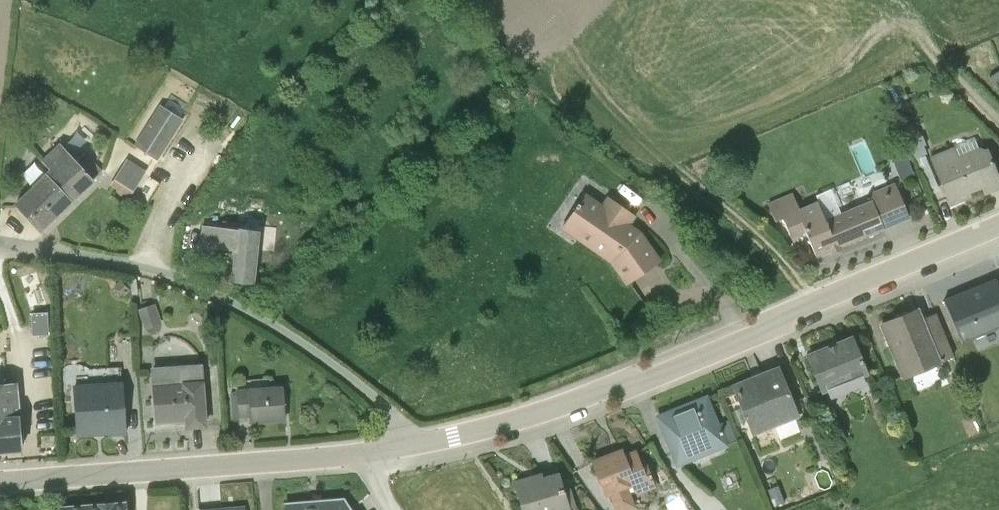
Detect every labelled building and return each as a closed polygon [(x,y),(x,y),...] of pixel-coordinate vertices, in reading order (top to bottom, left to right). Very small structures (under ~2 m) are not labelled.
[(157,160),(183,117),(161,103),(135,146),(157,160)] [(915,131),(906,135),(929,193),(939,189),(915,131)] [(961,142),(964,150),(985,142),(982,134),(961,142)] [(85,151),(76,160),(60,142),(41,159),(53,172),(47,178),(70,203),(94,180),(93,179),(102,171),(85,151)] [(931,156),(949,202),(982,187),(984,195),(998,189),(998,182),(983,145),(956,156),(952,147),(931,156)] [(911,150),(897,153),(903,176),(917,173),(911,150)] [(129,197),(146,171),(128,160),(112,186),(129,197)] [(39,231),(54,218),(70,203),(47,178),(16,206),(39,231)] [(805,232),(816,257),(909,218),(894,183),(869,193),(871,198),(825,218),(817,200),(799,207),(793,192),(767,203),(774,221),(782,218),(790,238),(805,232)] [(585,192),(559,227),(609,262),(625,284),(662,261),(638,229),(585,192)] [(253,282),(258,231),(258,226),(222,221),(222,227),(204,225),(202,246),(237,249),(234,280),(253,282)] [(943,298),(962,344),(998,329),(998,285),(995,277),(943,298)] [(149,328),(166,321),(158,300),(141,307),(149,328)] [(923,318),(919,307),(879,323),(901,379),(941,364),(940,361),(923,318)] [(51,309),(35,309),(35,332),(52,331),(51,309)] [(936,312),(923,318),(940,361),(953,356),(936,312)] [(805,353),(821,393),(827,391),(864,376),(868,375),(853,334),(805,353)] [(202,363),(152,367),(155,423),(184,420),(185,428),(208,426),(202,363)] [(732,383),(752,436),(799,418),(780,365),(732,383)] [(864,376),(827,391),(830,399),(867,384),(864,376)] [(0,382),(0,452),(24,449),(16,380),(0,382)] [(122,381),(72,385),(76,437),(126,434),(122,381)] [(236,389),(238,418),(249,417),(250,424),(285,422),(283,386),(236,389)] [(707,394),(656,415),(676,467),(727,445),(707,394)] [(605,497),(610,495),(616,509),(635,509),(636,509),(628,487),(631,486),(635,495),(655,487),(646,463),(642,464),(636,449),(624,453),(622,448),(591,459),(605,497)] [(559,472),(543,476),(542,471),(512,480),(521,509),(570,509),(559,472)] [(282,502),(283,509),(353,509),(344,497),(282,502)] [(61,506),(61,509),(127,509),(126,501),(61,506)]
